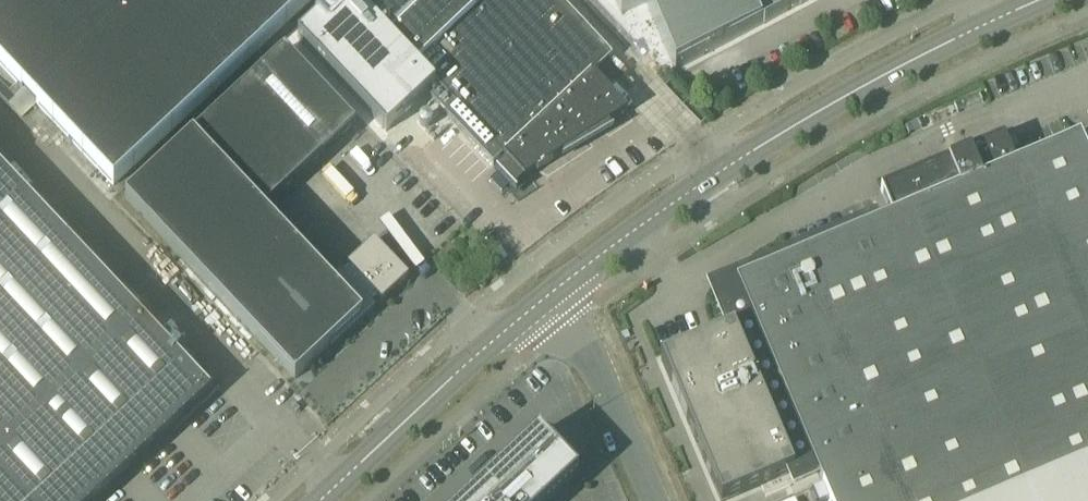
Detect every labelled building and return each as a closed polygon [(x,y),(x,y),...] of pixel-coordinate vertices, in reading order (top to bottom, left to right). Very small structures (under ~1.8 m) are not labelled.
[(113,187),(313,0),(0,0),(0,66),(113,187)] [(297,39),(385,132),(425,95),(493,167),(502,158),(507,164),(498,172),(496,171),(495,172),(516,194),(517,193),(513,189),(523,180),(524,181),(627,114),(592,77),(612,58),(558,0),(339,0),(297,39)] [(621,15),(646,5),(667,52),(675,72),(811,0),(615,0),(621,15)] [(284,51),(125,200),(294,381),(328,349),(331,351),(375,310),(372,307),(376,302),(380,306),(408,279),(374,242),(345,269),(348,272),(343,277),(340,273),(330,283),(263,212),(355,127),(284,51)] [(721,309),(731,333),(661,362),(720,500),(729,500),(791,475),(796,485),(818,476),(829,500),(1087,500),(1087,157),(1080,138),(1014,165),(1003,139),(880,191),(892,217),(731,285),(728,287),(726,289),(724,292),(722,295),(721,298),(721,300),(720,302),(720,304),(721,305),(721,307),(721,309)] [(212,393),(0,167),(0,500),(96,500),(212,393)] [(298,409),(292,403),(289,406),(295,412),(298,409)] [(578,477),(538,435),(467,500),(552,500),(578,477)]
